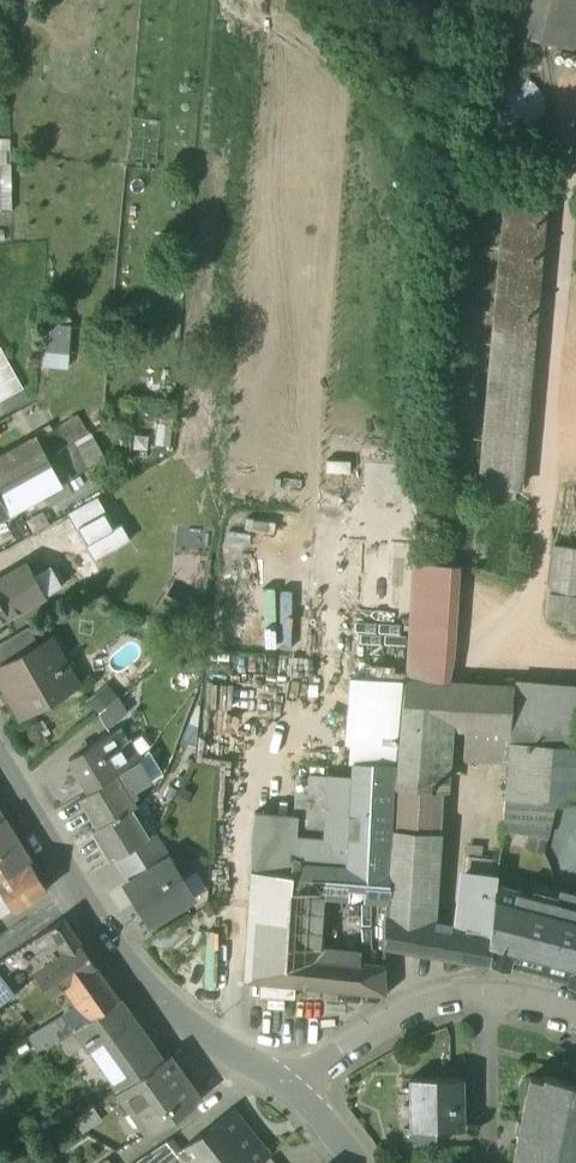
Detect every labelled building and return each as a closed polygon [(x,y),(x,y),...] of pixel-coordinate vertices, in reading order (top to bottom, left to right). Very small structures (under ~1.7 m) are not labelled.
[(500,29),(575,49),(575,0),(507,0),(500,29)] [(546,66),(547,62),(546,58),(544,55),(541,53),(537,52),(533,53),(529,55),(527,59),(526,63),(527,67),(529,70),(533,72),(537,73),(541,72),(544,70),(546,66)] [(528,115),(529,109),(527,102),(524,96),(518,93),(511,91),(505,93),(499,97),(495,102),(494,109),(496,116),(499,121),(505,125),(512,126),(518,125),(524,121),(528,115)] [(0,141),(0,163),(11,163),(10,142),(0,141)] [(504,198),(478,486),(516,489),(542,202),(504,198)] [(50,321),(49,366),(70,367),(72,322),(50,321)] [(23,388),(0,348),(0,401),(23,388)] [(0,459),(0,483),(46,457),(36,438),(0,459)] [(0,483),(0,500),(7,513),(75,475),(61,448),(46,457),(0,483)] [(93,495),(67,510),(97,559),(130,539),(119,521),(112,526),(93,495)] [(554,546),(546,616),(569,618),(568,627),(575,628),(575,549),(554,546)] [(0,580),(0,602),(9,617),(45,596),(27,564),(0,580)] [(405,678),(449,682),(458,567),(413,564),(405,678)] [(327,605),(345,605),(345,602),(370,603),(370,590),(328,589),(327,605)] [(9,617),(0,602),(0,622),(9,617)] [(0,644),(0,665),(2,668),(39,646),(28,627),(0,644)] [(39,646),(2,668),(10,682),(4,685),(15,705),(23,701),(29,711),(67,689),(57,672),(62,670),(61,668),(65,665),(50,639),(39,646)] [(403,680),(360,677),(353,763),(394,765),(403,680)] [(449,682),(405,678),(402,726),(443,729),(510,734),(514,686),(449,682)] [(514,685),(514,686),(510,734),(510,741),(575,747),(575,690),(514,685)] [(119,698),(98,715),(106,729),(127,712),(119,698)] [(443,729),(402,726),(397,788),(439,791),(443,729)] [(111,734),(69,759),(88,790),(130,765),(111,734)] [(510,741),(505,797),(556,802),(573,803),(575,780),(575,747),(510,741)] [(88,790),(79,796),(97,826),(135,803),(127,791),(149,778),(138,761),(130,765),(88,790)] [(394,765),(353,763),(352,781),(348,841),(294,838),(291,874),(287,945),(322,948),(327,894),(375,899),(376,896),(386,896),(394,765)] [(352,781),(298,778),(295,831),(294,838),(348,841),(352,781)] [(556,802),(505,797),(502,828),(546,838),(556,802)] [(97,826),(92,829),(112,864),(116,862),(155,837),(153,833),(143,817),(138,821),(130,808),(135,805),(135,803),(97,826)] [(3,817),(0,819),(0,879),(10,872),(12,874),(30,863),(3,817)] [(295,831),(255,827),(252,870),(291,874),(294,838),(295,831)] [(436,834),(394,831),(389,896),(387,906),(386,926),(386,946),(423,952),(427,927),(429,898),(431,895),(436,834)] [(155,837),(116,862),(130,883),(169,859),(155,837)] [(497,861),(468,858),(466,872),(496,875),(497,861)] [(130,883),(126,886),(150,924),(188,900),(179,884),(183,882),(169,859),(130,883)] [(12,874),(10,872),(0,879),(0,893),(11,912),(47,889),(30,863),(12,874)] [(291,874),(252,870),(248,941),(287,945),(291,874)] [(496,875),(466,872),(459,932),(489,938),(495,886),(496,875)] [(560,891),(557,903),(495,886),(490,937),(494,940),(491,955),(575,978),(575,895),(560,891)] [(386,896),(376,896),(375,899),(375,926),(386,926),(387,906),(389,896),(386,896)] [(64,918),(36,938),(44,949),(56,942),(72,931),(64,918)] [(459,932),(450,931),(427,927),(423,952),(489,963),(491,939),(489,938),(459,932)] [(83,947),(72,931),(56,942),(66,955),(37,978),(50,997),(65,986),(94,965),(83,947)] [(0,963),(0,975),(1,977),(44,949),(36,938),(0,963)] [(287,945),(248,941),(245,981),(285,985),(287,945)] [(322,948),(287,945),(285,985),(358,992),(360,963),(361,959),(358,955),(352,951),(322,948)] [(386,966),(360,963),(358,992),(387,995),(386,966)] [(94,965),(65,986),(75,1002),(104,980),(94,965)] [(10,999),(15,995),(1,977),(0,975),(0,1006),(10,999)] [(104,980),(75,1002),(78,1006),(66,1014),(66,1015),(47,1028),(56,1042),(118,1001),(104,980)] [(3,1030),(22,1016),(10,999),(0,1006),(0,1026),(3,1030)] [(161,1062),(118,1001),(56,1042),(67,1058),(86,1046),(117,1094),(161,1062)] [(117,1094),(149,1139),(201,1101),(169,1056),(161,1062),(117,1094)] [(543,1079),(530,1076),(530,1077),(526,1077),(523,1079),(521,1082),(519,1085),(519,1089),(521,1092),(523,1094),(527,1096),(521,1123),(519,1122),(517,1134),(519,1135),(513,1162),(575,1162),(575,1081),(575,1076),(575,1072),(566,1070),(564,1078),(544,1074),(543,1079)] [(463,1078),(410,1079),(410,1080),(416,1080),(417,1128),(410,1128),(410,1129),(411,1130),(436,1130),(464,1129),(464,1128),(463,1128),(463,1080),(463,1078)] [(230,1115),(203,1137),(202,1136),(182,1153),(190,1162),(264,1162),(269,1158),(271,1157),(257,1141),(254,1144),(230,1115)] [(436,1149),(436,1130),(411,1130),(410,1129),(404,1129),(404,1149),(436,1149)] [(140,1162),(173,1162),(178,1159),(165,1143),(140,1162)]
